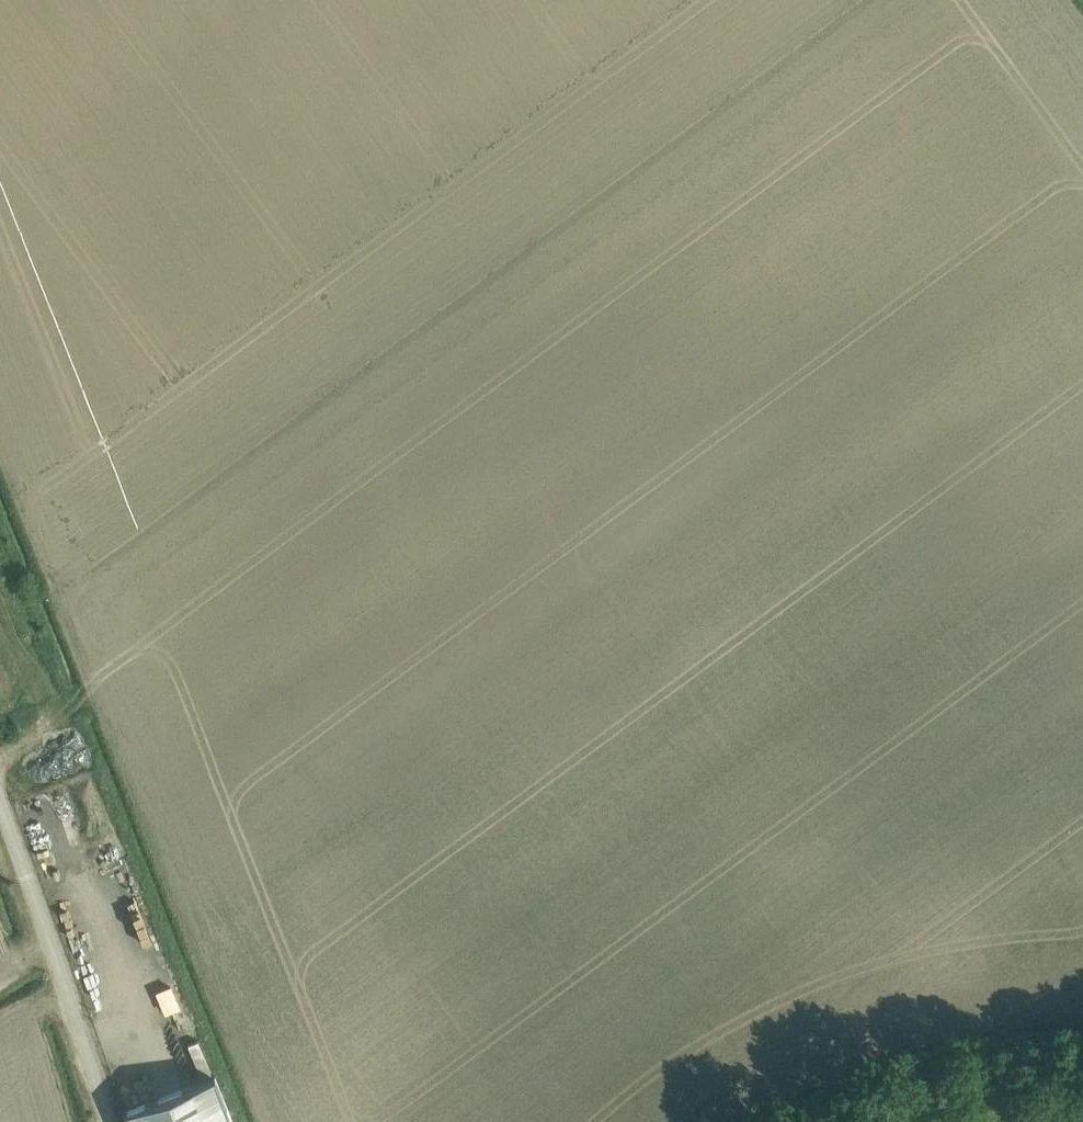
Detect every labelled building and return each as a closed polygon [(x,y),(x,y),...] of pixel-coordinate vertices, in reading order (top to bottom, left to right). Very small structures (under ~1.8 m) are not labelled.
[(213,1074),(125,1109),(130,1121),(232,1121),(213,1074)]
